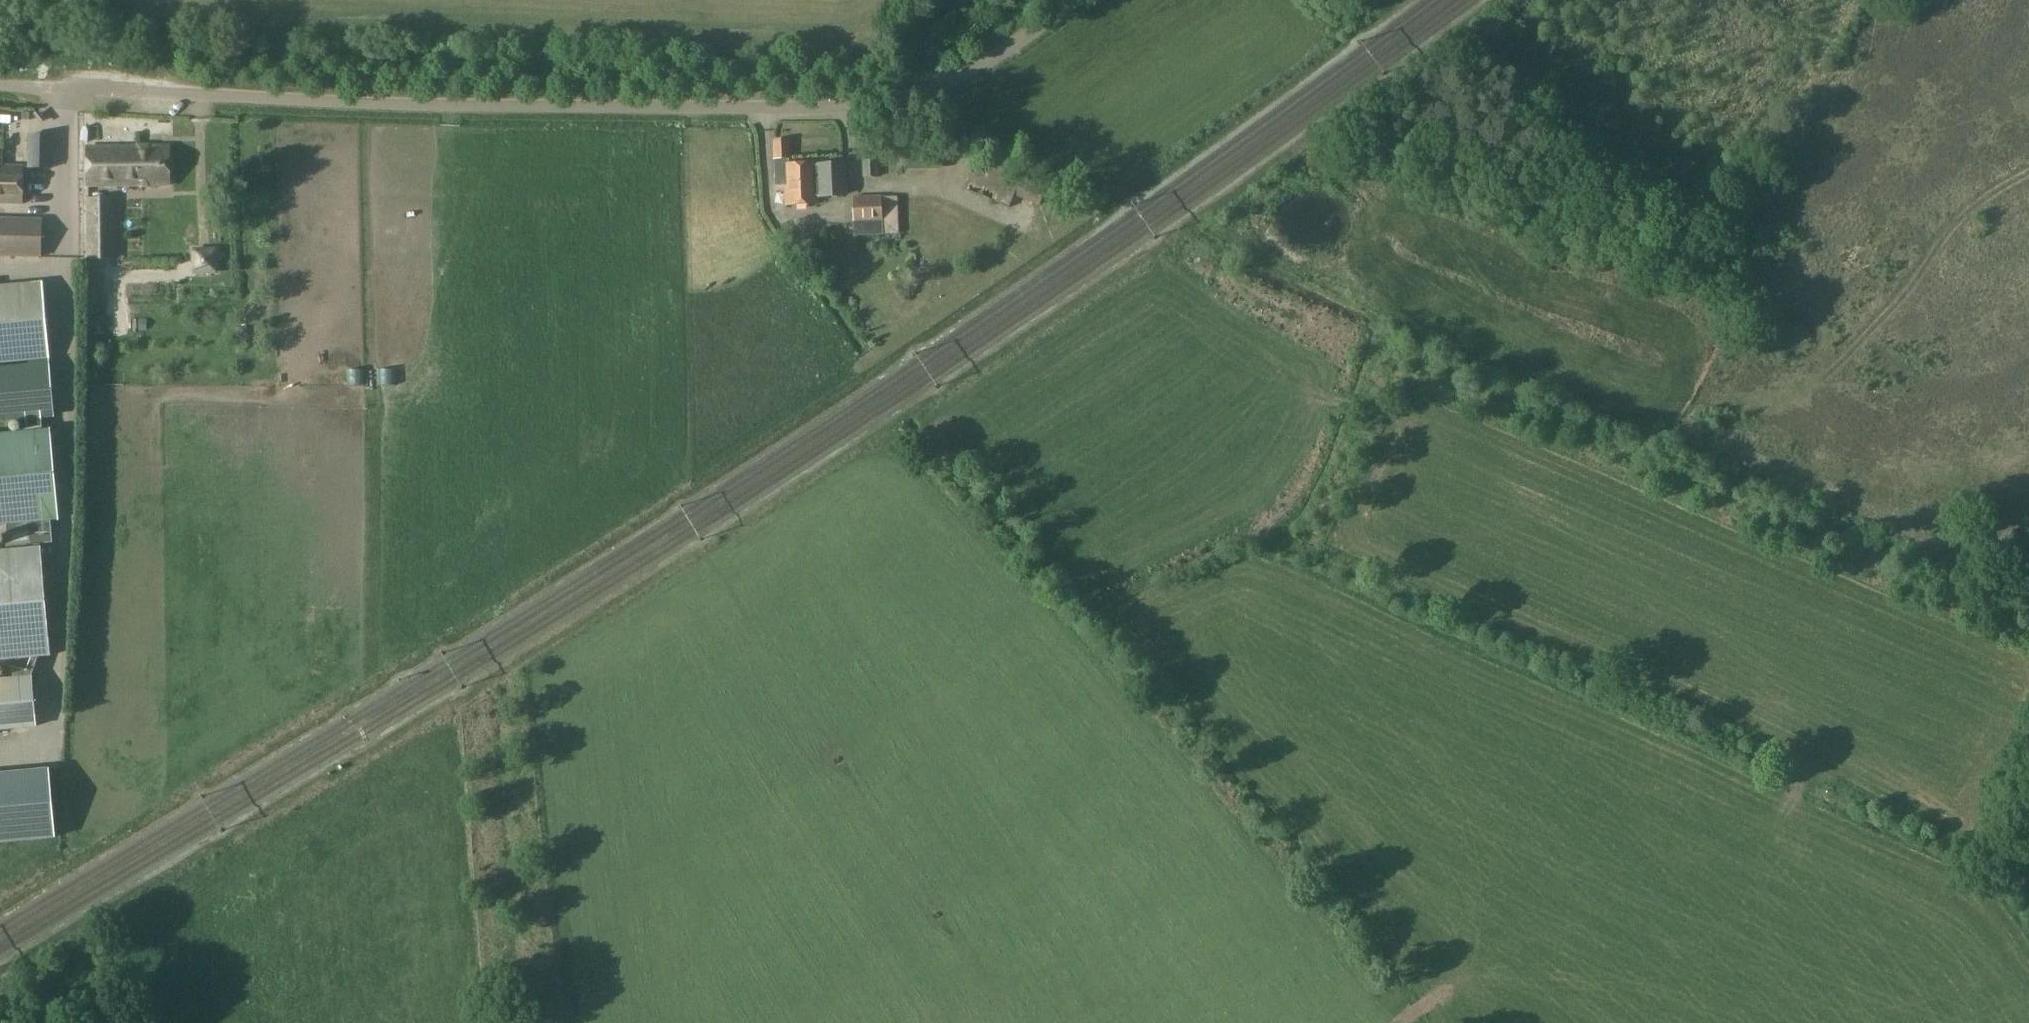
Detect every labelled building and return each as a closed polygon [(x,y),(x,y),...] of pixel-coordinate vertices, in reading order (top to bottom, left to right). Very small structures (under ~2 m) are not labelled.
[(28,136),(28,156),(28,169),(53,170),(53,135),(28,136)] [(818,203),(817,195),(845,193),(844,162),(817,163),(817,161),(790,163),(789,139),(774,139),(776,180),(785,180),(785,204),(818,203)] [(169,185),(169,147),(88,148),(88,186),(169,185)] [(1,166),(1,153),(0,153),(0,204),(22,204),(23,167),(1,166)] [(862,161),(863,177),(878,177),(877,160),(862,161)] [(975,164),(973,168),(964,189),(1008,209),(1019,183),(975,164)] [(854,224),(883,222),(882,197),(853,198),(854,224)] [(115,198),(89,198),(89,259),(115,259),(115,198)] [(27,240),(27,232),(28,218),(0,217),(0,239),(27,240)] [(212,245),(187,247),(189,271),(213,270),(212,245)] [(0,287),(0,361),(47,357),(40,283),(0,287)] [(138,319),(138,331),(146,331),(146,319),(138,319)] [(0,435),(0,524),(57,519),(49,431),(43,431),(42,417),(53,416),(48,362),(0,366),(0,421),(25,419),(27,433),(0,435)] [(0,553),(0,660),(49,656),(39,549),(0,553)] [(35,726),(31,677),(0,680),(0,730),(35,726)] [(48,769),(0,774),(0,842),(54,838),(48,769)]
